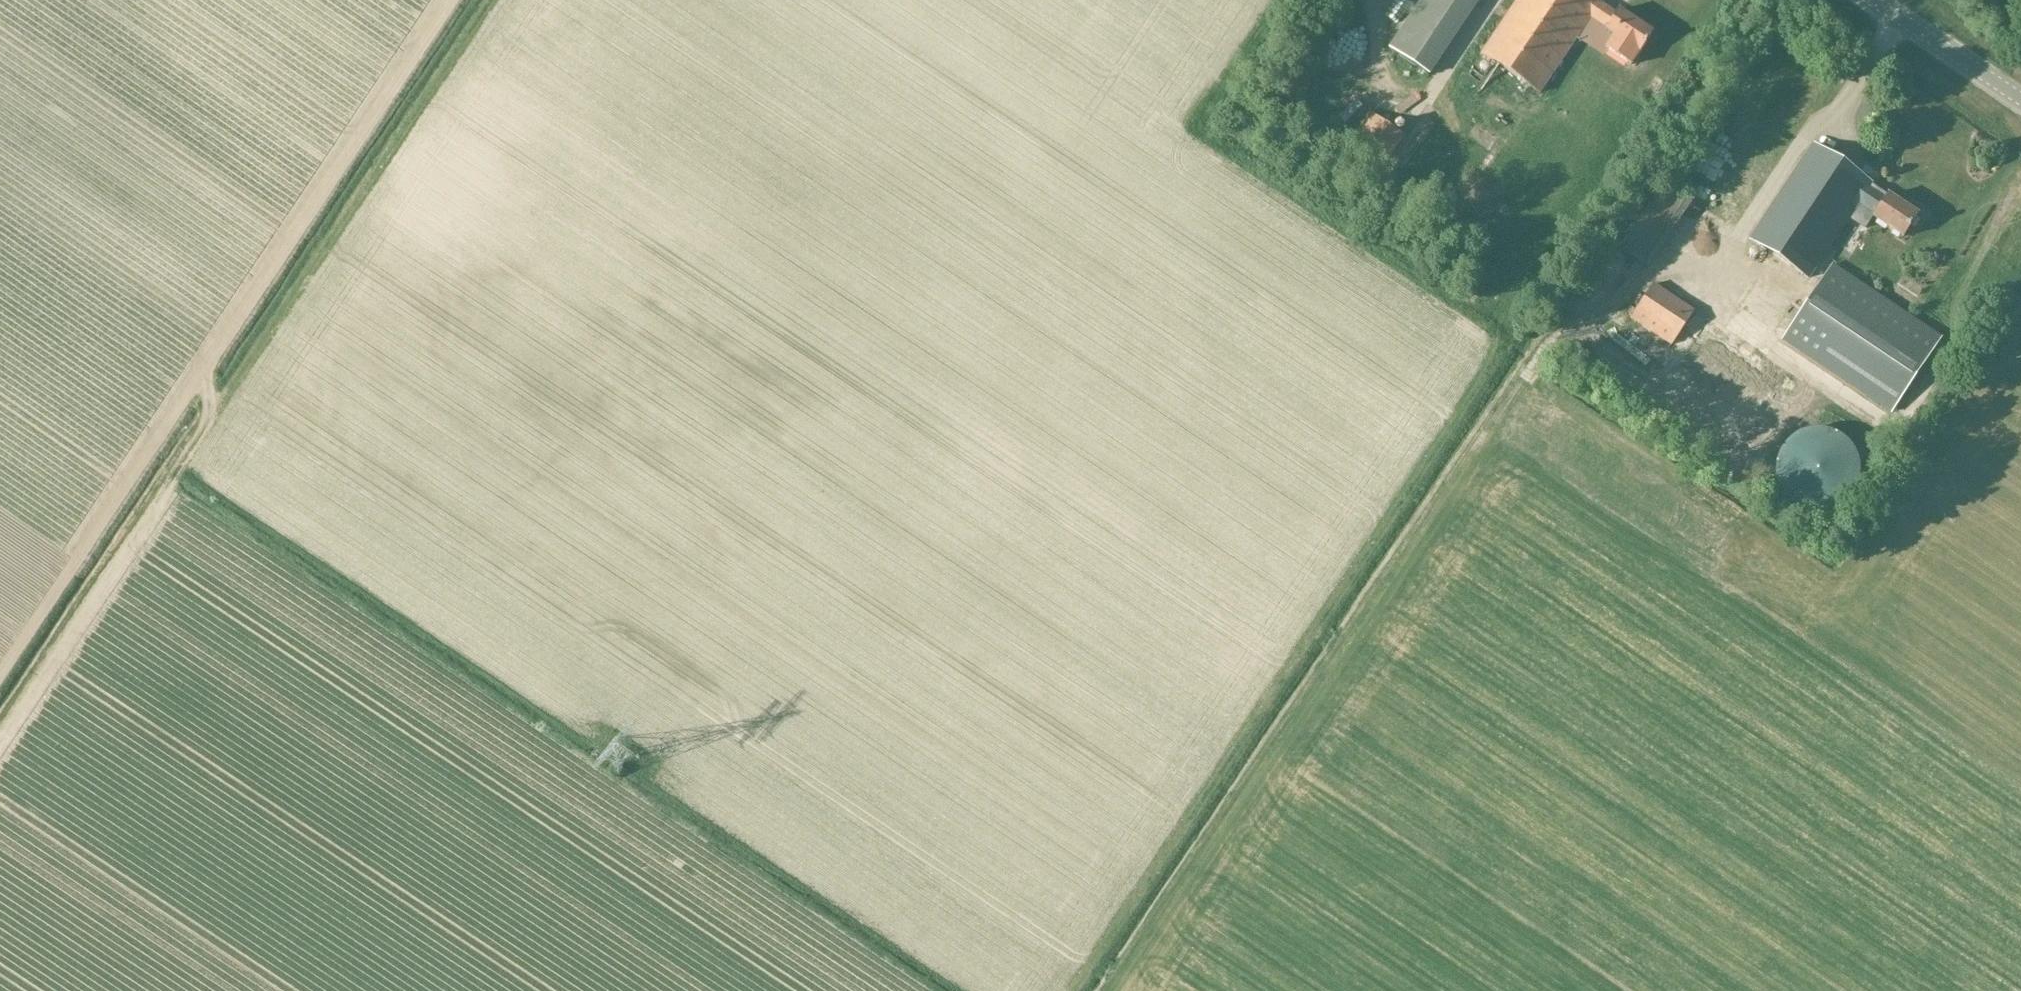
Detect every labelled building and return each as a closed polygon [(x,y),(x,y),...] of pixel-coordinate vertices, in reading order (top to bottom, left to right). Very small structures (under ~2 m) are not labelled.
[(1389,49),(1428,76),(1479,0),(1422,0),(1389,49)] [(1640,53),(1653,34),(1619,11),(1616,15),(1600,3),(1602,0),(1518,0),(1481,55),(1539,94),(1590,18),(1606,29),(1606,30),(1614,36),(1606,49),(1631,66),(1640,53)] [(1715,106),(1720,99),(1714,94),(1709,101),(1715,106)] [(1376,176),(1403,136),(1370,113),(1343,154),(1376,176)] [(1918,216),(1888,195),(1887,196),(1871,185),(1813,146),(1750,240),(1808,279),(1859,203),(1875,214),(1873,217),(1903,238),(1918,216)] [(1667,184),(1622,250),(1643,265),(1689,198),(1667,184)] [(1831,266),(1782,340),(1892,413),(1942,340),(1831,266)] [(1672,345),(1694,312),(1653,285),(1631,318),(1672,345)] [(1772,415),(1794,382),(1706,323),(1684,356),(1772,415)] [(1734,469),(1762,429),(1675,370),(1647,410),(1734,469)] [(1860,475),(1860,472),(1860,468),(1859,464),(1859,461),(1858,458),(1856,454),(1854,450),(1852,447),(1850,444),(1847,441),(1844,438),(1840,436),(1837,434),(1833,432),(1830,431),(1825,430),(1821,430),(1816,429),(1812,430),(1808,431),(1804,432),(1800,434),(1796,435),(1793,437),(1790,440),(1787,443),(1785,446),(1783,448),(1782,450),(1780,453),(1779,455),(1778,457),(1777,461),(1776,465),(1776,469),(1776,473),(1776,478),(1777,482),(1778,485),(1780,490),(1782,493),(1784,497),(1786,499),(1788,501),(1791,504),(1794,506),(1797,509),(1801,510),(1805,512),(1809,513),(1813,514),(1815,514),(1820,514),(1823,514),(1827,513),(1831,512),(1836,510),(1840,508),(1843,506),(1846,503),(1849,501),(1852,497),(1854,494),(1856,491),(1857,487),(1858,485),(1859,483),(1859,480),(1860,476),(1860,475)]
